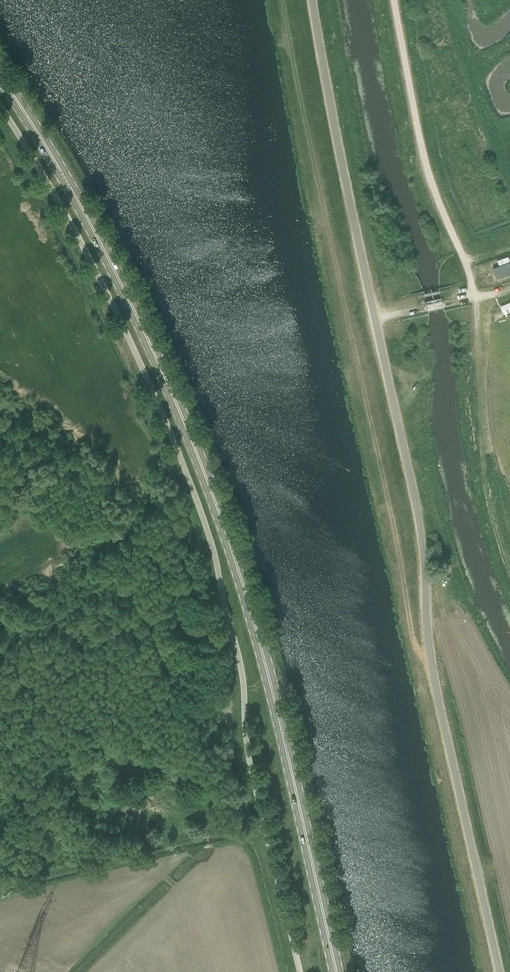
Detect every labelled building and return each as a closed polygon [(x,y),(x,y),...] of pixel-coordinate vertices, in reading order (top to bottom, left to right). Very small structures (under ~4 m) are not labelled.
[(493,268),(497,279),(509,275),(509,262),(493,268)] [(501,306),(505,314),(509,311),(509,302),(501,306)]
